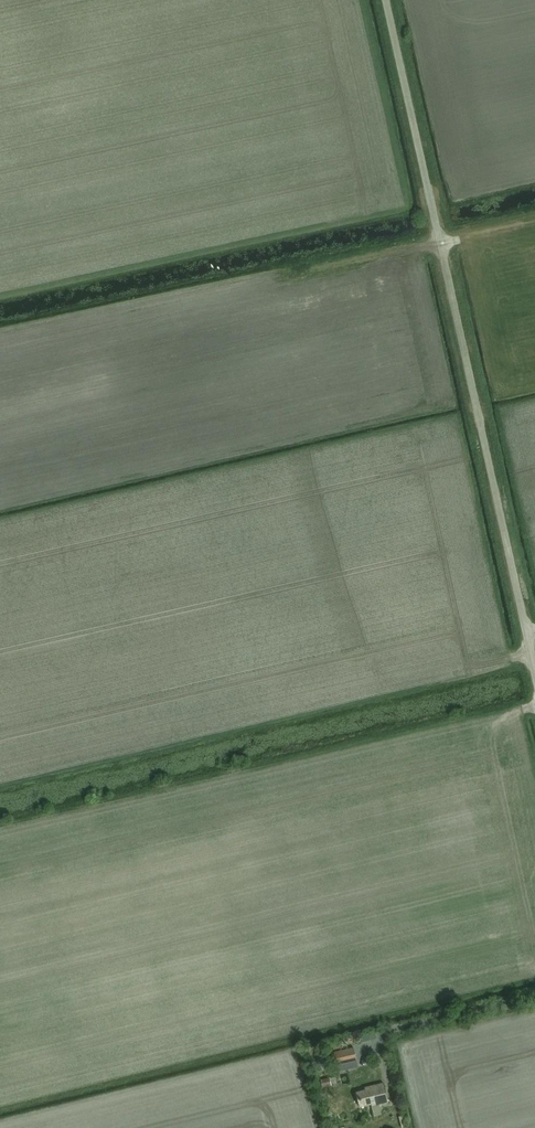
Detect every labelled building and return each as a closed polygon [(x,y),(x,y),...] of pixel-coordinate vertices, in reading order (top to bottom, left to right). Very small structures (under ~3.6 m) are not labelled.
[(373,1046),(370,1033),(356,1035),(358,1048),(373,1046)] [(338,1052),(341,1065),(352,1062),(349,1050),(338,1052)] [(324,1088),(332,1086),(330,1078),(322,1081),(324,1088)] [(372,1107),(388,1103),(384,1084),(364,1089),(365,1091),(356,1093),(359,1108),(371,1105),(372,1107)]
